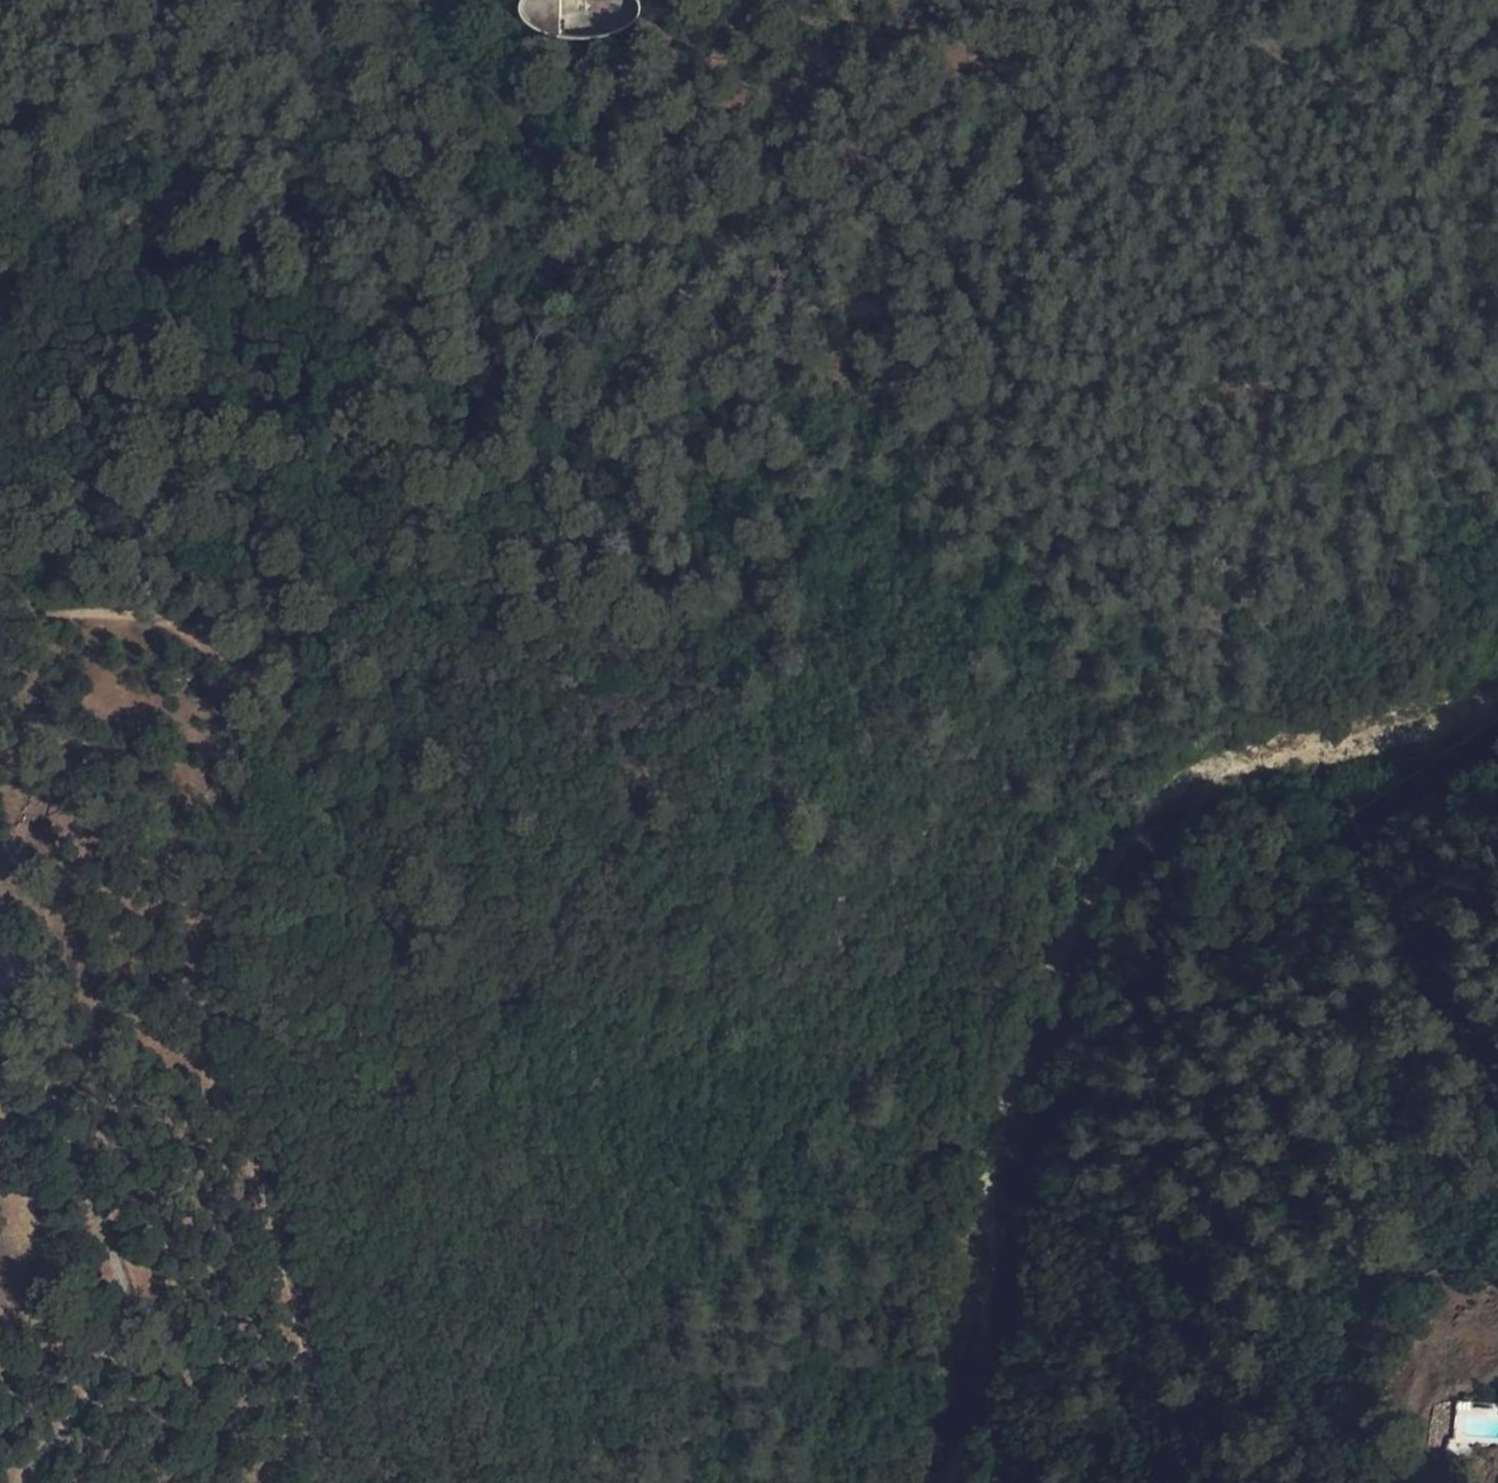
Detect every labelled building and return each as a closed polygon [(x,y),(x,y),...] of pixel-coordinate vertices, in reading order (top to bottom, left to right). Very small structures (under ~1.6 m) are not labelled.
[(631,25),(628,0),(519,0),(523,37),(631,25)]
